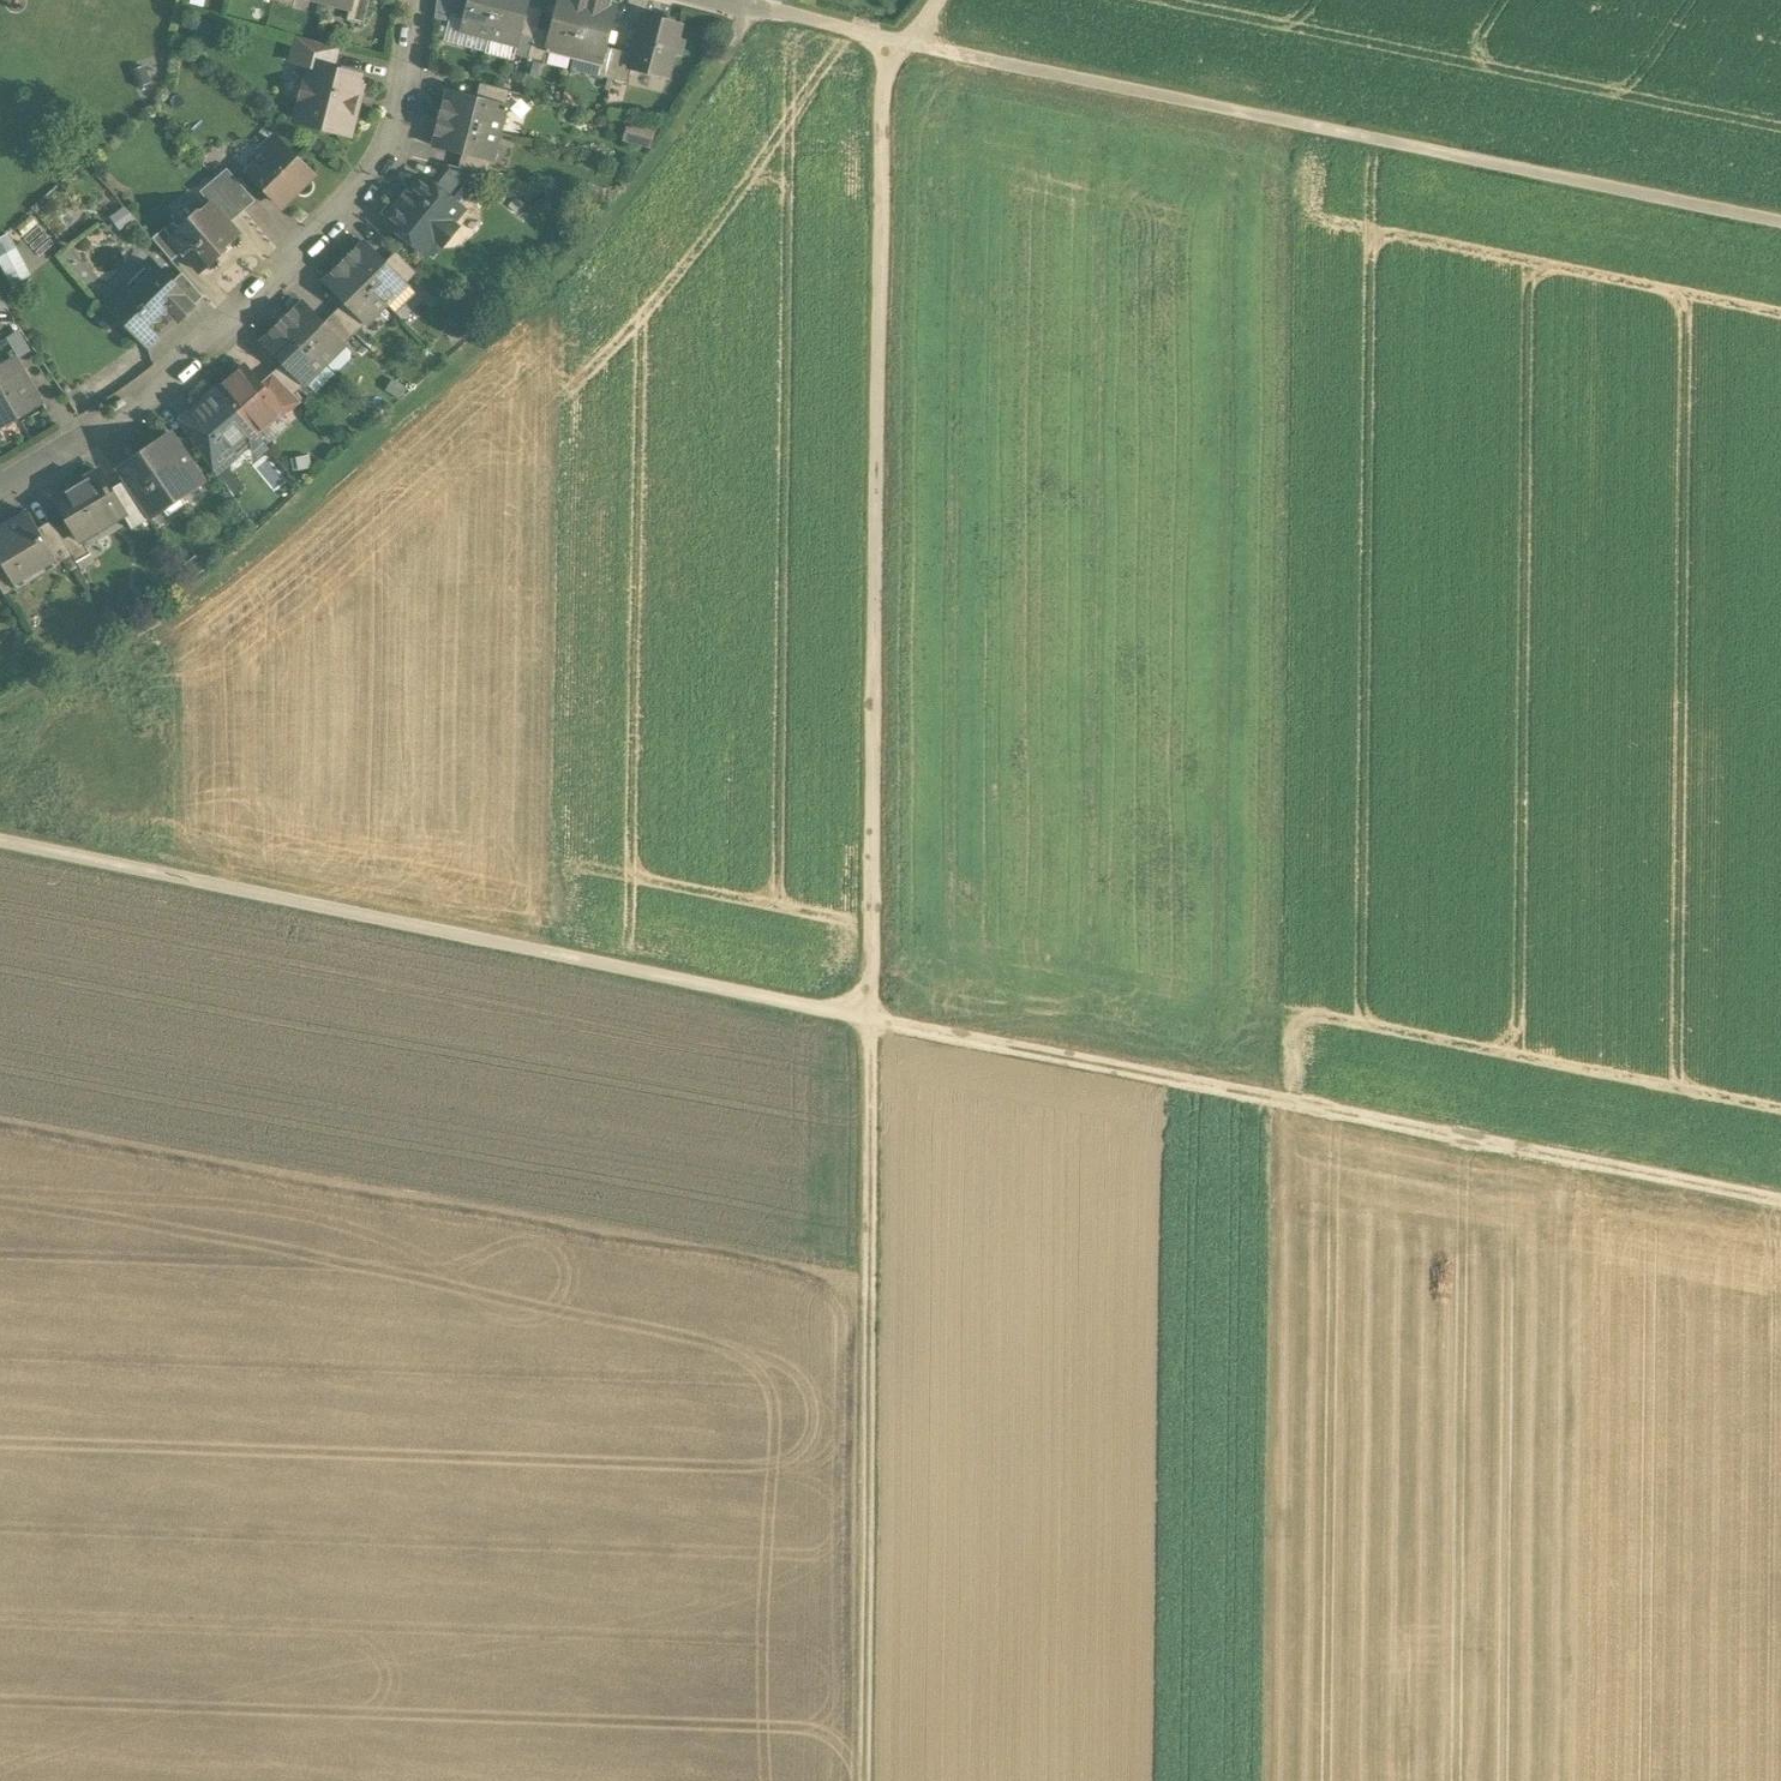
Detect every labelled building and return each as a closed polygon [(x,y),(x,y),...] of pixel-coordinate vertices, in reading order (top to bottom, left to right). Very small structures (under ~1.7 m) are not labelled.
[(323,2),(350,9),(352,0),(323,0),(323,2)] [(347,21),(362,25),(368,0),(353,0),(347,21)] [(450,14),(453,0),(440,0),(437,11),(450,14)] [(450,14),(449,17),(463,21),(469,0),(453,0),(450,14)] [(463,21),(461,31),(489,38),(499,0),(469,0),(463,21)] [(489,38),(517,45),(519,35),(526,7),(528,0),(499,0),(489,38)] [(550,35),(546,50),(573,57),(588,0),(559,0),(550,35)] [(597,0),(588,0),(573,57),(600,64),(604,49),(615,7),(607,5),(608,3),(597,0)] [(540,11),(526,7),(519,35),(533,39),(535,31),(540,11)] [(463,21),(449,17),(442,41),(485,52),(489,38),(461,31),(463,21)] [(661,25),(643,21),(634,57),(631,68),(665,77),(677,27),(662,23),(661,25)] [(550,35),(535,31),(533,39),(528,58),(543,61),(546,50),(550,35)] [(338,49),(296,39),(290,63),(314,69),(314,68),(332,72),(338,49)] [(600,64),(597,76),(612,79),(619,53),(604,49),(600,64)] [(634,57),(619,53),(612,79),(627,83),(631,68),(634,57)] [(332,72),(314,68),(314,69),(310,85),(302,83),(298,102),(301,102),(296,121),(319,127),(323,133),(330,134),(336,131),(348,134),(360,89),(355,88),(358,79),(332,72)] [(508,92),(480,85),(476,99),(504,106),(508,92)] [(476,99),(449,92),(445,104),(443,104),(439,119),(497,134),(504,107),(504,106),(476,99)] [(497,134),(439,119),(435,135),(437,136),(434,148),(462,155),(490,162),(497,134)] [(280,143),(249,173),(282,206),(312,176),(280,143)] [(490,162),(462,155),(458,169),(478,174),(486,176),(490,162)] [(458,169),(447,166),(431,186),(454,204),(478,174),(458,169)] [(227,169),(214,180),(243,213),(255,202),(227,169)] [(412,196),(401,209),(398,207),(386,223),(425,255),(436,241),(441,246),(456,228),(450,224),(461,210),(454,204),(431,186),(422,178),(409,194),(412,196)] [(243,213),(214,180),(199,193),(209,204),(209,203),(228,225),(243,213)] [(209,204),(196,214),(195,213),(181,225),(182,227),(170,238),(169,238),(182,253),(200,273),(216,260),(219,258),(219,257),(221,255),(222,255),(224,253),(222,251),(238,237),(228,225),(209,203),(209,204)] [(170,238),(163,230),(151,240),(171,262),(182,253),(169,238),(170,238)] [(385,264),(365,244),(356,252),(354,251),(343,262),(385,305),(406,285),(405,284),(385,264)] [(12,285),(25,279),(11,253),(0,258),(0,263),(12,285)] [(395,253),(385,264),(405,284),(416,274),(395,253)] [(385,305),(343,262),(332,273),(333,275),(324,284),(344,304),(364,325),(365,325),(385,305)] [(153,265),(151,268),(144,268),(126,285),(126,292),(123,295),(131,303),(118,316),(146,346),(174,319),(177,322),(192,308),(171,284),(153,265)] [(202,298),(181,274),(171,284),(192,308),(202,298)] [(323,324),(303,304),(294,313),(293,311),(281,322),(323,365),(344,345),(323,324)] [(364,325),(344,304),(334,314),(354,335),(364,325)] [(354,335),(334,314),(323,324),(344,345),(354,335)] [(323,365),(281,322),(270,334),(271,336),(262,344),(302,385),(303,385),(323,365)] [(10,360),(0,366),(0,428),(37,407),(10,360)] [(283,365),(272,375),(292,395),(302,385),(283,365)] [(244,368),(218,390),(255,434),(279,413),(281,412),(259,385),(244,368)] [(272,375),(272,374),(259,385),(281,412),(279,413),(283,418),(300,404),(292,395),(272,375)] [(255,434),(218,390),(180,423),(193,442),(206,431),(228,457),(229,456),(255,434)] [(228,457),(206,431),(193,442),(216,474),(228,464),(229,456),(228,457)] [(172,438),(148,454),(148,458),(148,459),(137,467),(134,463),(130,463),(156,500),(162,510),(203,482),(172,438)] [(156,500),(130,463),(127,462),(115,471),(123,484),(141,510),(156,500)] [(97,472),(80,482),(81,483),(57,498),(56,496),(54,497),(67,519),(68,519),(79,538),(80,538),(107,522),(104,517),(119,509),(122,514),(122,513),(110,492),(109,492),(97,472)] [(122,513),(122,514),(131,529),(147,519),(141,510),(123,484),(110,492),(122,513)] [(0,528),(0,558),(3,563),(18,588),(19,587),(15,580),(54,557),(58,564),(60,564),(43,534),(29,512),(0,528)] [(79,538),(68,519),(67,519),(55,526),(73,556),(76,561),(89,554),(80,538),(79,538)] [(73,556),(56,527),(43,534),(60,564),(73,556)] [(0,565),(0,586),(5,595),(18,588),(3,563),(0,565)]
